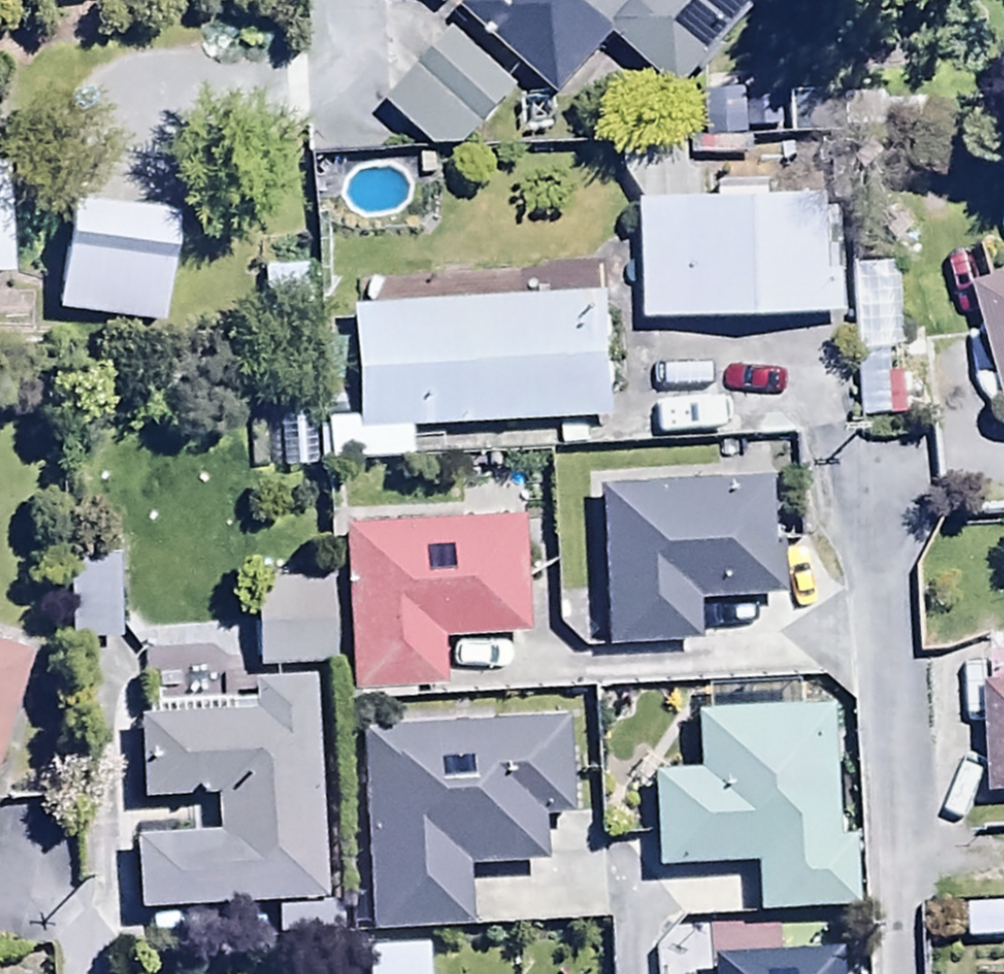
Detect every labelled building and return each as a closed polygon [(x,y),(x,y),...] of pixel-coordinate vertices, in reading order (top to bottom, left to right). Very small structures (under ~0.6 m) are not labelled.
[(461,0),(555,89),(612,29),(677,90),(762,0),(461,0)] [(437,143),(470,143),(520,90),(452,26),(387,96),(437,143)] [(745,78),(703,80),(706,140),(748,138),(745,78)] [(642,274),(844,265),(838,142),(636,152),(642,274)] [(176,162),(68,150),(55,260),(162,273),(176,162)] [(0,165),(0,277),(12,276),(9,164),(0,165)] [(1002,243),(962,255),(1003,400),(1003,249),(1002,243)] [(353,379),(616,361),(608,247),(346,265),(353,379)] [(302,400),(308,266),(257,264),(251,398),(302,400)] [(855,415),(892,415),(892,364),(925,364),(925,343),(855,343),(855,415)] [(277,413),(277,467),(316,467),(316,413),(277,413)] [(771,545),(765,426),(594,434),(602,594),(694,589),(692,549),(771,545)] [(510,453),(332,463),(342,649),(441,643),(438,591),(517,586),(510,453)] [(116,509),(63,511),(65,592),(118,591),(116,509)] [(326,524),(246,526),(249,619),(330,617),(326,524)] [(25,649),(0,641),(0,727),(25,649)] [(835,759),(832,657),(695,660),(696,724),(648,726),(650,827),(751,825),(752,867),(848,865),(846,759),(835,759)] [(263,936),(323,932),(307,671),(250,675),(252,706),(130,714),(136,799),(209,794),(212,830),(131,836),(136,914),(261,906),(263,936)] [(983,674),(987,787),(1003,786),(1003,673),(983,674)] [(359,897),(361,973),(422,973),(420,895),(359,897)] [(709,973),(839,973),(839,953),(709,955),(709,973)]
